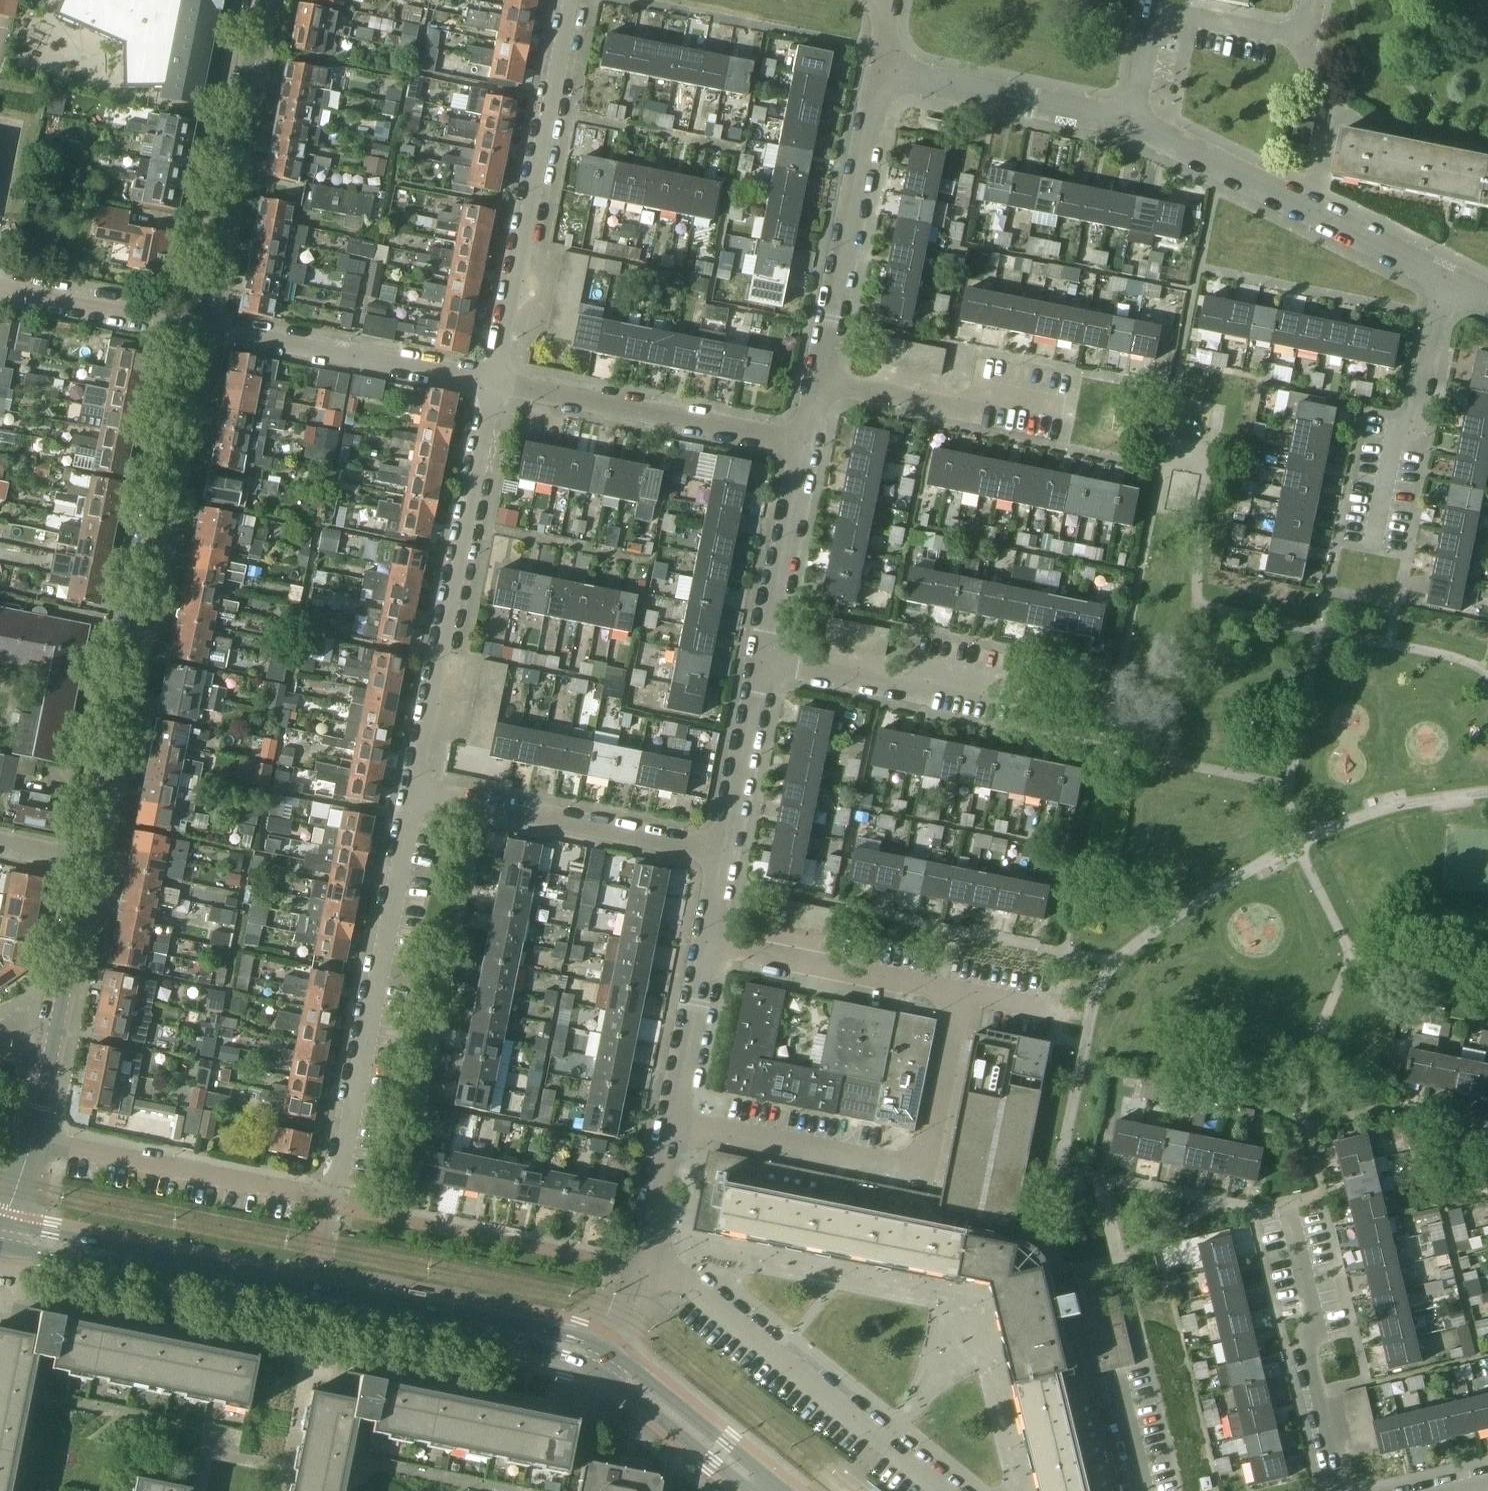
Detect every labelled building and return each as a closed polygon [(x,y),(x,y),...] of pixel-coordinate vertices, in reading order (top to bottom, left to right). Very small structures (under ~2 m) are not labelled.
[(11,18),(15,0),(0,0),(0,16),(11,18)] [(215,12),(221,12),(223,0),(61,0),(54,16),(122,46),(123,89),(164,88),(162,97),(199,105),(215,12)] [(502,7),(532,13),(535,0),(503,0),(502,7)] [(340,16),(330,14),(330,12),(299,6),(294,27),(336,36),(347,39),(349,29),(338,27),(340,26),(341,18),(340,16)] [(408,7),(405,21),(419,23),(422,10),(408,7)] [(532,13),(502,7),(500,17),(468,10),(466,19),(529,31),(532,13)] [(526,48),(529,31),(466,19),(464,26),(497,33),(495,42),(526,48)] [(404,23),(399,47),(413,50),(418,26),(404,23)] [(336,36),(294,27),(290,49),(321,56),(321,55),(330,57),(333,54),(335,47),(332,43),(334,36),(335,37),(336,36)] [(357,27),(355,39),(371,42),(373,31),(357,27)] [(386,35),(384,45),(393,46),(395,37),(386,35)] [(630,40),(606,36),(599,68),(623,73),(630,40)] [(654,45),(630,40),(623,73),(648,78),(654,45)] [(522,67),(526,48),(495,42),(493,52),(467,47),(466,55),(470,55),(469,56),(522,67)] [(678,50),(654,45),(648,78),(672,82),(678,50)] [(423,70),(444,72),(446,49),(425,47),(423,70)] [(829,56),(797,49),(792,72),(825,79),(829,56)] [(702,55),(678,50),(672,82),(696,87),(702,55)] [(726,59),(702,55),(696,87),(720,92),(726,59)] [(395,56),(394,70),(403,70),(404,57),(395,56)] [(522,67),(469,56),(468,64),(490,68),(488,78),(518,84),(522,67)] [(751,64),(726,59),(720,92),(745,97),(751,64)] [(763,59),(761,66),(774,69),(775,62),(763,59)] [(330,72),(287,63),(284,83),(326,91),(328,92),(330,83),(328,82),(330,72)] [(774,69),(761,66),(760,74),(772,76),(774,69)] [(825,79),(792,72),(788,97),(820,104),(825,79)] [(322,110),(326,91),(284,83),(280,102),(321,110),(322,110)] [(515,104),(478,96),(479,93),(473,91),(473,89),(463,87),(460,102),(482,106),(480,115),(511,121),(515,104)] [(387,89),(384,103),(398,105),(401,92),(387,89)] [(820,104),(788,97),(783,121),(815,127),(820,104)] [(406,100),(402,118),(412,120),(415,102),(406,100)] [(626,102),(618,101),(617,107),(614,119),(622,121),(626,102)] [(318,128),(321,110),(280,102),(276,120),(318,128)] [(398,105),(384,103),(382,115),(395,118),(398,105)] [(606,118),(614,119),(617,107),(609,105),(606,118)] [(753,107),(752,115),(764,117),(766,110),(753,107)] [(662,129),(665,116),(657,115),(658,113),(644,110),(641,124),(662,129)] [(193,123),(148,114),(146,125),(126,121),(124,131),(134,133),(189,144),(191,136),(195,134),(197,127),(193,124),(193,123)] [(508,139),(511,121),(480,115),(478,125),(450,120),(448,127),(508,139)] [(764,117),(752,115),(750,123),(762,126),(764,117)] [(673,118),(665,116),(662,129),(671,130),(673,118)] [(770,139),(778,141),(782,121),(774,119),(770,139)] [(320,128),(318,128),(276,120),(273,139),(304,145),(316,147),(320,128)] [(815,127),(783,121),(778,146),(810,152),(815,127)] [(703,137),(711,138),(713,126),(706,124),(703,137)] [(386,140),(388,129),(377,126),(374,138),(386,140)] [(722,128),(713,126),(711,138),(719,140),(722,128)] [(504,157),(508,139),(448,127),(446,136),(475,142),(473,151),(504,157)] [(1460,160),(1353,138),(1354,132),(1342,130),(1332,177),(1448,200),(1450,201),(1451,201),(1481,207),(1487,208),(1487,165),(1460,160)] [(187,152),(189,144),(134,133),(132,140),(153,145),(150,160),(185,166),(185,164),(190,162),(191,155),(187,152)] [(302,155),(304,145),(273,139),(269,157),(301,163),(316,167),(328,169),(330,161),(302,155)] [(382,178),(388,148),(372,145),(370,157),(365,156),(361,174),(382,178)] [(810,152),(778,146),(773,170),(805,176),(810,152)] [(946,154),(913,147),(908,171),(941,178),(946,154)] [(504,157),(473,151),(461,149),(459,158),(442,155),(441,163),(456,166),(500,174),(504,157)] [(740,155),(738,163),(751,166),(752,158),(740,155)] [(186,180),(188,172),(184,169),(185,166),(150,160),(140,157),(137,173),(126,171),(125,178),(135,180),(180,189),(182,181),(186,180)] [(315,175),(316,167),(301,163),(269,157),(265,177),(297,183),(299,172),(315,175)] [(598,161),(581,158),(574,194),(591,197),(598,161)] [(615,165),(598,161),(591,197),(608,201),(615,165)] [(751,166),(738,163),(737,171),(749,174),(751,166)] [(633,168),(615,165),(608,201),(625,204),(633,168)] [(497,193),(500,174),(456,166),(451,192),(471,196),(472,188),(497,193)] [(649,172),(633,168),(625,204),(642,208),(649,172)] [(805,176),(773,170),(768,194),(801,200),(805,176)] [(1016,175),(991,170),(985,202),(1009,207),(1016,175)] [(941,178),(908,171),(904,195),(936,202),(941,178)] [(666,175),(649,172),(642,208),(658,211),(666,175)] [(961,174),(960,182),(972,184),(974,177),(961,174)] [(683,178),(666,175),(658,211),(676,215),(683,178)] [(1038,179),(1016,175),(1009,207),(1032,211),(1038,179)] [(700,182),(683,178),(676,215),(692,218),(700,182)] [(1062,184),(1038,179),(1032,211),(1056,216),(1062,184)] [(178,197),(180,189),(135,180),(131,201),(176,210),(176,209),(181,208),(182,200),(178,197)] [(717,185),(700,182),(692,218),(710,221),(717,185)] [(972,184),(960,182),(958,190),(970,193),(972,184)] [(304,184),(300,207),(345,216),(363,219),(369,220),(373,197),(304,184)] [(1088,189),(1062,184),(1056,216),(1081,221),(1088,189)] [(378,190),(362,186),(361,195),(377,198),(378,190)] [(1112,194),(1088,189),(1081,221),(1106,226),(1112,194)] [(801,200),(768,194),(763,219),(796,225),(801,200)] [(1136,199),(1112,194),(1106,226),(1130,231),(1136,199)] [(936,202),(904,195),(899,219),(931,226),(936,202)] [(1130,231),(1128,241),(1151,246),(1153,236),(1160,203),(1136,199),(1130,231)] [(293,206),(261,200),(257,219),(289,225),(293,206)] [(486,204),(464,200),(462,207),(484,211),(486,204)] [(1185,208),(1160,203),(1153,236),(1178,241),(1185,208)] [(84,210),(84,209),(84,208),(84,207),(83,206),(82,205),(80,204),(79,204),(77,204),(76,205),(75,205),(74,207),(74,208),(74,209),(74,211),(75,212),(75,213),(76,214),(78,214),(79,215),(80,214),(82,214),(83,213),(84,212),(84,210)] [(730,204),(729,212),(741,214),(743,206),(730,204)] [(484,211),(462,207),(452,205),(449,215),(437,213),(436,221),(489,231),(492,213),(484,211)] [(172,236),(133,228),(133,229),(127,228),(130,212),(129,212),(129,213),(101,208),(101,207),(100,206),(94,238),(92,238),(92,239),(131,247),(127,266),(125,266),(125,267),(165,275),(165,274),(163,273),(171,236),(172,237),(172,236)] [(741,214),(729,212),(727,220),(740,222),(741,214)] [(345,216),(343,227),(360,231),(363,219),(345,216)] [(489,231),(436,221),(415,217),(414,225),(435,229),(435,230),(456,234),(455,243),(485,249),(489,231)] [(305,238),(307,229),(289,225),(257,219),(254,238),(298,246),(303,247),(305,238)] [(796,225),(763,219),(759,241),(791,248),(796,225)] [(931,226),(899,219),(894,243),(926,250),(931,226)] [(963,232),(964,225),(952,222),(950,229),(963,232)] [(950,229),(948,239),(961,241),(963,232),(950,229)] [(617,241),(620,233),(611,231),(609,240),(617,241)] [(994,244),(1002,246),(1004,233),(996,232),(994,244)] [(1012,235),(1004,233),(1002,246),(1009,248),(1012,235)] [(566,235),(563,247),(570,248),(572,237),(566,235)] [(625,246),(626,237),(619,236),(617,245),(625,246)] [(294,265),(298,246),(254,238),(250,257),(294,265)] [(1038,253),(1048,255),(1051,242),(1041,240),(1038,253)] [(791,248),(759,241),(755,241),(752,257),(756,257),(752,277),(770,281),(772,270),(786,273),(791,248)] [(604,255),(606,244),(600,242),(597,254),(604,255)] [(1058,257),(1061,244),(1051,242),(1048,255),(1058,257)] [(485,249),(455,243),(453,253),(429,248),(427,256),(482,267),(485,249)] [(926,250),(894,243),(889,268),(921,274),(926,250)] [(640,250),(634,249),(631,261),(638,262),(640,250)] [(1090,263),(1098,265),(1101,252),(1092,251),(1090,263)] [(1108,254),(1101,252),(1098,265),(1106,267),(1108,254)] [(588,258),(562,253),(560,265),(585,270),(588,258)] [(482,267),(427,256),(417,254),(416,263),(449,269),(447,279),(478,285),(482,267)] [(956,265),(958,257),(945,254),(944,262),(956,265)] [(1000,255),(992,254),(989,266),(997,268),(1000,255)] [(674,257),(667,256),(665,267),(671,269),(674,257)] [(305,267),(294,265),(250,257),(247,275),(290,284),(302,286),(305,267)] [(1013,271),(1021,272),(1023,260),(1016,258),(1013,271)] [(348,260),(344,275),(355,277),(358,262),(348,260)] [(1031,261),(1023,260),(1021,272),(1029,274),(1031,261)] [(1146,275),(1148,262),(1140,260),(1138,273),(1146,275)] [(612,263),(605,261),(602,274),(609,275),(612,263)] [(696,262),(693,273),(706,276),(709,264),(696,262)] [(1160,277),(1162,265),(1148,262),(1146,275),(1160,277)] [(621,264),(612,263),(609,275),(618,277),(621,264)] [(381,266),(372,264),(369,281),(378,282),(381,266)] [(585,270),(560,265),(557,277),(583,283),(585,270)] [(636,267),(634,279),(649,282),(651,270),(636,267)] [(921,274),(889,268),(884,292),(917,298),(921,274)] [(1062,281),(1070,282),(1072,270),(1064,268),(1062,281)] [(717,270),(715,278),(728,281),(729,273),(717,270)] [(770,281),(752,277),(750,286),(747,285),(743,301),(779,308),(786,273),(772,270),(770,281)] [(1080,271),(1072,270),(1070,282),(1078,284),(1080,271)] [(668,274),(660,272),(658,285),(666,287),(668,274)] [(287,303),(290,284),(247,275),(243,294),(275,300),(287,303)] [(583,283),(557,277),(555,289),(581,294),(583,283)] [(1110,290),(1118,292),(1120,279),(1112,278),(1110,290)] [(478,285),(447,279),(446,288),(423,284),(422,291),(475,302),(478,285)] [(696,279),(694,291),(706,293),(708,282),(696,279)] [(1128,281),(1120,279),(1118,292),(1126,293),(1128,281)] [(378,282),(369,281),(365,297),(374,299),(378,282)] [(1152,285),(1144,284),(1142,296),(1150,298),(1152,285)] [(581,294),(555,289),(553,301),(578,306),(581,294)] [(992,294),(968,289),(961,321),(986,326),(992,294)] [(475,302),(422,291),(420,300),(442,304),(440,314),(471,320),(475,302)] [(917,298),(884,292),(879,317),(912,323),(917,298)] [(275,300),(243,294),(240,313),(271,319),(275,300)] [(1016,299),(992,294),(986,326),(1010,331),(1016,299)] [(937,295),(935,302),(948,305),(949,297),(937,295)] [(1231,303),(1206,298),(1199,330),(1225,335),(1231,303)] [(1040,304),(1016,299),(1010,331),(1034,336),(1040,304)] [(578,306),(553,301),(550,313),(576,318),(576,317),(578,306)] [(948,305),(935,302),(934,310),(946,313),(948,305)] [(594,354),(600,321),(603,308),(581,303),(579,317),(576,317),(576,318),(573,330),(571,342),(570,349),(594,354)] [(1255,308),(1231,303),(1225,335),(1249,340),(1255,308)] [(1065,309),(1040,304),(1034,336),(1058,341),(1065,309)] [(713,308),(705,306),(702,319),(710,320),(713,308)] [(1279,313),(1255,308),(1249,340),(1273,345),(1279,313)] [(1089,313),(1065,309),(1058,341),(1083,346),(1089,313)] [(576,318),(550,313),(548,325),(573,330),(576,318)] [(1112,318),(1089,313),(1083,346),(1106,350),(1112,318)] [(1303,317),(1279,313),(1273,345),(1297,350),(1303,317)] [(352,316),(343,314),(340,328),(349,329),(352,316)] [(471,320),(440,314),(438,323),(416,319),(415,327),(468,337),(471,320)] [(752,316),(744,314),(741,327),(750,328),(752,316)] [(393,341),(396,323),(397,322),(365,315),(361,335),(393,341)] [(761,318),(752,316),(750,328),(758,330),(761,318)] [(1327,322),(1303,317),(1297,350),(1321,355),(1327,322)] [(1137,323),(1112,318),(1106,350),(1130,355),(1137,323)] [(19,325),(1,321),(0,329),(0,348),(14,350),(45,356),(47,341),(30,338),(32,324),(20,321),(19,325)] [(618,359),(624,326),(600,321),(594,354),(618,359)] [(1351,327),(1327,322),(1321,355),(1345,359),(1351,327)] [(1161,328),(1137,323),(1130,355),(1154,360),(1161,328)] [(468,337),(415,327),(408,325),(406,334),(435,339),(433,350),(464,356),(468,337)] [(573,330),(548,325),(546,337),(571,342),(573,330)] [(648,331),(624,326),(618,359),(642,363),(648,331)] [(1375,332),(1351,327),(1345,359),(1369,364),(1375,332)] [(673,336),(648,331),(642,363),(667,368),(673,336)] [(1399,337),(1375,332),(1369,364),(1393,369),(1399,337)] [(698,341),(673,336),(667,368),(691,373),(698,341)] [(110,339),(104,369),(143,377),(147,356),(139,355),(141,345),(110,339)] [(899,341),(885,339),(880,364),(894,367),(899,341)] [(722,345),(698,341),(691,373),(715,378),(722,345)] [(910,343),(899,341),(894,367),(905,369),(910,343)] [(922,346),(910,343),(905,369),(917,371),(922,346)] [(745,350),(722,345),(715,378),(739,383),(745,350)] [(934,348),(922,346),(917,371),(929,374),(934,348)] [(946,351),(934,348),(929,374),(941,376),(946,351)] [(770,355),(745,350),(739,383),(763,387),(770,355)] [(1209,365),(1218,367),(1221,354),(1212,352),(1209,365)] [(1471,388),(1487,392),(1487,388),(1487,355),(1478,352),(1471,388)] [(274,382),(278,362),(232,354),(228,373),(274,382)] [(1228,356),(1221,354),(1218,367),(1225,369),(1228,356)] [(1258,375),(1266,377),(1269,364),(1260,362),(1258,375)] [(1276,366),(1269,364),(1266,377),(1274,378),(1276,366)] [(143,377),(104,369),(92,366),(89,378),(110,382),(108,392),(141,399),(143,387),(141,386),(143,377)] [(318,390),(330,393),(335,394),(339,374),(318,370),(314,390),(318,390)] [(1306,385),(1314,386),(1317,374),(1308,372),(1306,385)] [(286,384),(274,382),(228,373),(227,379),(223,379),(221,390),(274,400),(276,392),(284,393),(286,384)] [(345,396),(349,376),(339,374),(335,394),(345,396)] [(1324,375),(1317,374),(1314,386),(1322,388),(1324,375)] [(381,402),(385,383),(353,376),(346,412),(354,414),(357,398),(381,402)] [(1354,395),(1362,396),(1365,383),(1357,382),(1354,395)] [(1373,385),(1365,383),(1362,396),(1370,398),(1373,385)] [(1274,386),(1262,384),(1261,391),(1272,393),(1274,386)] [(1471,388),(1466,412),(1487,417),(1487,388),(1487,392),(1471,388)] [(274,400),(221,390),(218,403),(222,404),(221,409),(278,421),(280,411),(272,409),(274,400)] [(318,390),(314,408),(327,411),(330,393),(318,390)] [(452,396),(425,390),(423,400),(399,396),(397,404),(452,415),(456,396),(452,396)] [(141,399),(108,392),(106,403),(85,398),(83,408),(135,418),(137,408),(139,407),(141,399)] [(330,393),(327,411),(341,414),(345,396),(335,394),(330,393)] [(1333,426),(1336,410),(1324,408),(1325,400),(1290,393),(1285,416),(1297,419),(1333,426)] [(452,415),(397,404),(396,412),(420,417),(418,426),(449,432),(452,415)] [(135,418),(83,408),(81,417),(102,421),(100,431),(133,438),(135,427),(133,425),(135,418)] [(221,409),(217,429),(265,438),(266,428),(283,431),(284,422),(278,421),(221,409)] [(327,411),(323,430),(338,432),(341,414),(327,411)] [(1466,412),(1461,435),(1487,441),(1487,417),(1466,412)] [(1333,426),(1297,419),(1293,437),(1329,444),(1333,426)] [(1255,423),(1254,429),(1275,433),(1276,427),(1255,423)] [(449,432),(418,426),(416,436),(393,431),(391,439),(445,450),(449,432)] [(890,434),(857,428),(852,451),(885,458),(890,434)] [(217,429),(214,447),(261,456),(265,438),(217,429)] [(1254,429),(1252,435),(1264,437),(1265,431),(1275,433),(1254,429)] [(133,438),(100,431),(99,440),(77,436),(72,436),(71,444),(75,445),(127,456),(129,447),(131,446),(133,438)] [(354,436),(343,434),(341,446),(352,448),(354,436)] [(1461,435),(1456,460),(1487,466),(1487,441),(1461,435)] [(1329,444),(1293,437),(1290,453),(1326,460),(1329,444)] [(445,450),(391,439),(389,447),(413,452),(411,461),(442,467),(445,450)] [(694,445),(679,442),(673,475),(686,477),(694,478),(699,455),(692,454),(694,445)] [(542,447),(524,444),(517,480),(534,483),(542,447)] [(127,456),(75,445),(74,455),(95,459),(93,471),(123,477),(123,475),(126,474),(127,467),(125,465),(127,456)] [(275,469),(277,459),(245,453),(214,447),(210,467),(241,473),(243,463),(275,469)] [(559,451),(542,447),(534,483),(551,487),(559,451)] [(953,453),(935,450),(928,486),(946,490),(953,453)] [(575,454),(559,451),(551,487),(568,490),(575,454)] [(885,458),(852,451),(848,475),(880,482),(885,458)] [(970,457),(953,453),(946,490),(963,493),(970,457)] [(1326,460),(1290,453),(1286,470),(1323,477),(1326,460)] [(592,457),(575,454),(568,490),(585,493),(592,457)] [(907,455),(905,462),(905,463),(917,465),(919,457),(907,455)] [(609,460),(592,457),(585,493),(601,497),(609,460)] [(748,464),(716,457),(711,482),(743,489),(748,464)] [(987,460),(970,457),(963,493),(980,497),(987,460)] [(626,464),(609,460),(601,497),(618,500),(626,464)] [(1004,464),(987,460),(980,497),(996,500),(1004,464)] [(1456,460),(1452,484),(1484,491),(1487,470),(1487,466),(1456,460)] [(442,467),(411,461),(409,471),(379,465),(378,474),(438,486),(442,467)] [(1258,465),(1247,462),(1246,469),(1257,471),(1258,465)] [(643,467),(626,464),(618,500),(636,504),(643,467)] [(1020,467),(1004,464),(996,500),(1013,503),(1020,467)] [(661,471),(643,467),(636,504),(653,507),(661,471)] [(1037,470),(1020,467),(1013,503),(1030,507),(1037,470)] [(342,472),(334,470),(331,470),(329,483),(339,485),(342,472)] [(1054,474),(1037,470),(1030,507),(1047,510),(1054,474)] [(1323,477),(1286,470),(1283,487),(1319,494),(1323,477)] [(438,486),(378,474),(376,482),(406,488),(404,497),(435,503),(438,486)] [(1071,477),(1054,474),(1047,510),(1064,513),(1071,477)] [(684,485),(686,477),(673,475),(671,482),(684,485)] [(880,482),(848,475),(843,500),(875,506),(880,482)] [(242,477),(241,482),(208,476),(206,487),(203,486),(201,498),(203,498),(203,500),(243,508),(246,494),(254,495),(255,490),(276,494),(277,484),(242,477)] [(1088,480),(1071,477),(1064,513),(1080,517),(1088,480)] [(902,478),(900,486),(913,488),(914,481),(902,478)] [(122,485),(91,479),(89,490),(68,485),(66,495),(117,505),(119,496),(122,495),(123,488),(121,486),(122,485)] [(1104,484),(1088,480),(1080,517),(1097,520),(1104,484)] [(743,489),(711,482),(706,507),(738,513),(743,489)] [(336,502),(339,485),(329,483),(326,496),(325,500),(336,502)] [(1122,487),(1104,484),(1097,520),(1115,524),(1122,487)] [(1484,491),(1452,484),(1447,507),(1479,514),(1484,491)] [(913,488),(900,486),(899,494),(911,497),(913,488)] [(1139,491),(1122,487),(1115,524),(1132,527),(1139,491)] [(1319,494),(1283,487),(1280,504),(1316,511),(1319,494)] [(1241,490),(1240,496),(1251,498),(1252,493),(1241,490)] [(323,512),(325,500),(326,496),(313,493),(309,510),(323,512)] [(117,505),(66,495),(64,504),(85,508),(83,519),(116,525),(118,516),(116,514),(117,505)] [(1251,498),(1240,496),(1238,502),(1250,505),(1251,498)] [(435,503),(404,497),(402,506),(378,502),(377,510),(431,521),(435,503)] [(331,525),(336,502),(325,500),(323,512),(321,522),(331,525)] [(875,506),(843,500),(838,524),(870,530),(875,506)] [(1316,511),(1280,504),(1276,522),(1312,529),(1316,511)] [(738,513),(706,507),(701,530),(734,537),(738,513)] [(1479,514),(1447,507),(1442,531),(1474,538),(1479,514)] [(235,515),(201,508),(201,510),(198,511),(197,517),(199,519),(197,527),(251,538),(253,530),(233,526),(235,515)] [(427,539),(431,521),(377,510),(375,518),(387,520),(385,531),(384,531),(383,537),(414,544),(416,537),(427,539)] [(498,511),(495,525),(512,528),(514,515),(498,511)] [(920,526),(927,527),(929,516),(922,514),(920,526)] [(552,516),(546,515),(543,526),(550,527),(552,516)] [(664,515),(662,523),(675,525),(676,517),(664,515)] [(116,525),(83,519),(81,529),(60,525),(58,534),(110,545),(111,536),(114,535),(116,525)] [(948,531),(955,532),(957,521),(951,520),(948,531)] [(972,536),(975,522),(963,520),(963,522),(961,534),(972,536)] [(586,523),(579,522),(577,533),(576,540),(582,541),(586,523)] [(1312,529),(1276,522),(1273,538),(1309,545),(1312,529)] [(675,525),(662,523),(661,531),(673,533),(675,525)] [(870,530),(838,524),(833,548),(866,554),(870,530)] [(250,547),(251,538),(197,527),(196,536),(193,537),(192,542),(194,545),(193,546),(228,553),(230,543),(250,547)] [(319,548),(336,551),(340,530),(323,527),(319,548)] [(892,527),(890,535),(903,537),(904,530),(892,527)] [(982,538),(989,539),(991,528),(985,527),(982,538)] [(619,530),(613,528),(610,539),(617,541),(619,530)] [(991,528),(989,539),(995,540),(997,529),(991,528)] [(734,537),(701,530),(697,554),(729,560),(734,537)] [(1474,538),(1442,531),(1437,555),(1470,562),(1474,538)] [(922,547),(928,548),(931,533),(925,532),(922,547)] [(1016,545),(1022,546),(1024,535),(1018,533),(1016,545)] [(110,545),(58,534),(56,544),(77,548),(75,559),(108,565),(110,555),(108,554),(110,545)] [(903,537),(890,535),(889,543),(901,545),(903,537)] [(1030,536),(1024,535),(1022,546),(1028,547),(1030,536)] [(943,538),(935,536),(933,549),(941,551),(943,538)] [(951,540),(943,538),(941,551),(949,552),(951,540)] [(1309,545),(1273,538),(1270,554),(1306,561),(1309,545)] [(1050,551),(1056,553),(1058,541),(1052,540),(1050,551)] [(1064,543),(1058,541),(1056,553),(1062,554),(1064,543)] [(421,573),(424,555),(412,553),(413,548),(381,542),(377,565),(390,567),(421,573)] [(628,543),(626,551),(639,554),(641,546),(639,545),(628,543)] [(646,543),(644,554),(650,556),(652,545),(646,543)] [(228,553),(193,546),(193,547),(190,549),(189,554),(191,557),(190,565),(243,576),(245,567),(225,563),(228,553)] [(1083,558),(1090,559),(1092,548),(1086,547),(1083,558)] [(866,554),(833,548),(828,572),(861,578),(866,554)] [(999,549),(992,548),(989,560),(997,562),(999,549)] [(1103,550),(1097,549),(1092,548),(1090,559),(1095,561),(1101,561),(1103,550)] [(729,560),(697,554),(692,578),(724,584),(729,560)] [(1117,565),(1124,566),(1126,555),(1120,554),(1117,565)] [(1306,561),(1270,554),(1266,573),(1302,580),(1306,561)] [(1470,562),(1437,555),(1432,580),(1465,586),(1470,562)] [(1029,568),(1037,570),(1040,557),(1031,556),(1029,568)] [(1040,557),(1037,570),(1045,571),(1047,559),(1040,557)] [(1239,561),(1228,558),(1227,564),(1238,567),(1239,561)] [(108,565),(75,559),(73,569),(52,565),(50,574),(102,584),(103,576),(106,575),(108,565)] [(654,563),(653,570),(665,573),(667,565),(654,563)] [(243,576),(190,565),(188,573),(185,575),(184,580),(186,583),(186,584),(220,591),(222,580),(242,584),(243,576)] [(1077,578),(1086,580),(1088,567),(1080,566),(1077,578)] [(421,573),(390,567),(388,577),(365,572),(363,580),(417,591),(421,573)] [(1096,569),(1088,567),(1086,580),(1093,581),(1096,569)] [(259,579),(260,571),(249,568),(247,576),(259,579)] [(936,574),(911,569),(905,601),(930,606),(936,574)] [(516,573),(499,570),(492,606),(509,610),(516,573)] [(665,573),(653,570),(651,579),(664,581),(665,573)] [(861,578),(828,572),(823,597),(856,604),(861,578)] [(533,577),(516,573),(509,610),(526,613),(533,577)] [(102,584),(50,574),(48,584),(70,588),(67,599),(98,605),(98,604),(100,603),(102,595),(100,593),(102,584)] [(960,578),(936,574),(930,606),(954,611),(960,578)] [(882,575),(881,583),(893,585),(895,577),(882,575)] [(550,580),(533,577),(526,613),(543,616),(550,580)] [(724,584),(692,578),(687,602),(719,609),(724,584)] [(985,583),(960,578),(954,611),(978,616),(985,583)] [(417,591),(363,580),(361,588),(385,593),(383,603),(414,609),(417,591)] [(567,584),(550,580),(543,616),(560,620),(567,584)] [(1465,586),(1432,580),(1427,605),(1460,612),(1465,586)] [(1033,593),(1026,625),(1051,630),(1057,598),(1059,588),(1035,582),(1033,593)] [(893,585),(881,583),(879,591),(892,594),(893,585)] [(1009,588),(985,583),(978,616),(1003,621),(1009,588)] [(220,591),(186,584),(183,586),(182,591),(184,594),(182,602),(236,613),(237,605),(218,601),(220,591)] [(584,587),(567,584),(560,620),(577,623),(584,587)] [(601,590),(584,587),(577,623),(594,627),(601,590)] [(1033,593),(1009,588),(1003,621),(1026,625),(1033,593)] [(617,594),(601,590),(594,627),(610,630),(617,594)] [(635,597),(617,594),(610,630),(628,633),(635,597)] [(1081,603),(1057,598),(1051,630),(1075,635),(1081,603)] [(236,613),(182,602),(180,610),(177,612),(176,617),(178,620),(178,621),(212,628),(214,617),(234,622),(236,613)] [(719,609),(687,602),(682,626),(714,632),(719,609)] [(414,609),(383,603),(381,612),(359,608),(358,616),(410,626),(414,609)] [(1105,607),(1081,603),(1075,635),(1099,640),(1105,607)] [(80,675),(77,675),(78,672),(75,672),(74,673),(66,672),(70,655),(72,655),(73,655),(75,655),(76,654),(77,653),(79,652),(79,650),(80,648),(79,647),(79,646),(79,645),(78,644),(77,643),(76,642),(75,641),(74,641),(68,640),(70,630),(65,629),(66,625),(44,621),(44,616),(44,615),(44,614),(44,613),(43,612),(42,611),(41,610),(40,610),(39,610),(38,609),(37,610),(35,610),(34,611),(33,613),(32,614),(31,618),(0,612),(0,659),(40,667),(30,716),(20,714),(11,755),(62,766),(80,675)] [(645,611),(643,618),(656,621),(657,613),(645,611)] [(410,626),(358,616),(355,615),(354,623),(366,626),(364,639),(376,641),(376,639),(406,645),(410,626)] [(307,628),(333,634),(335,622),(310,617),(307,628)] [(656,621),(643,618),(641,627),(654,629),(656,621)] [(842,621),(829,619),(824,644),(837,647),(842,621)] [(212,628),(178,621),(175,623),(174,628),(176,631),(174,639),(228,650),(230,642),(210,638),(212,628)] [(854,624),(842,621),(837,647),(849,649),(854,624)] [(865,626),(854,624),(849,649),(860,651),(865,626)] [(286,629),(273,626),(271,635),(284,638),(286,629)] [(714,632),(682,626),(677,650),(710,656),(714,632)] [(877,628),(865,626),(860,651),(872,654),(877,628)] [(325,641),(306,637),(303,653),(322,657),(325,641)] [(224,670),(228,650),(174,639),(173,647),(170,649),(169,654),(171,657),(170,659),(224,670)] [(484,644),(482,655),(499,659),(502,647),(484,644)] [(271,647),(268,658),(283,661),(285,650),(271,647)] [(710,656),(677,650),(674,649),(671,665),(674,666),(670,685),(689,688),(691,677),(705,680),(710,656)] [(400,679),(403,660),(374,654),(374,652),(363,650),(361,663),(346,660),(344,668),(400,679)] [(525,652),(518,651),(516,662),(523,663),(525,652)] [(569,661),(559,659),(552,658),(550,669),(567,672),(569,661)] [(280,675),(283,662),(270,660),(268,672),(280,675)] [(313,674),(315,663),(300,660),(298,671),(313,674)] [(507,666),(481,661),(479,674),(504,679),(507,666)] [(592,666),(586,664),(584,676),(590,677),(592,666)] [(210,687),(213,675),(169,666),(168,669),(166,668),(164,678),(166,679),(164,690),(223,702),(225,690),(210,687)] [(400,679),(344,668),(343,676),(368,681),(366,690),(396,696),(400,679)] [(520,682),(527,683),(530,671),(522,669),(520,682)] [(612,681),(618,682),(620,671),(614,670),(612,681)] [(633,670),(631,677),(644,680),(645,672),(633,670)] [(539,673),(530,671),(527,683),(536,685),(539,673)] [(504,679),(479,674),(476,685),(502,690),(504,679)] [(303,696),(307,679),(296,677),(293,694),(303,696)] [(644,680),(631,677),(630,686),(642,688),(644,680)] [(689,688),(670,685),(669,694),(665,693),(662,709),(698,716),(705,680),(691,677),(689,688)] [(569,692),(576,693),(579,681),(571,679),(569,692)] [(587,682),(579,681),(576,693),(585,695),(587,682)] [(280,712),(285,686),(271,683),(267,710),(280,712)] [(502,690),(476,685),(474,697),(499,702),(502,690)] [(220,714),(223,702),(164,690),(162,701),(159,701),(157,710),(160,711),(159,713),(193,720),(195,709),(220,714)] [(352,698),(350,706),(393,714),(396,696),(366,690),(364,700),(352,698)] [(499,702),(474,697),(472,709),(497,714),(499,702)] [(294,713),(297,700),(285,698),(284,698),(282,710),(289,712),(294,713)] [(389,731),(393,714),(350,706),(347,723),(389,731)] [(834,714),(801,708),(796,732),(829,739),(834,714)] [(497,714),(472,709),(469,721),(495,726),(495,725),(497,714)] [(286,729),(289,712),(282,710),(278,727),(286,729)] [(631,716),(622,714),(620,727),(628,728),(631,716)] [(495,726),(469,721),(467,733),(492,738),(495,726)] [(561,772),(567,739),(570,726),(546,721),(543,735),(537,767),(561,772)] [(209,732),(157,722),(155,732),(153,732),(151,742),(184,749),(186,738),(207,742),(209,732)] [(660,735),(668,736),(670,724),(663,722),(660,735)] [(386,749),(389,731),(347,723),(343,741),(386,749)] [(688,727),(679,725),(670,724),(668,736),(685,740),(688,727)] [(492,738),(490,750),(488,757),(512,762),(518,730),(495,725),(495,726),(492,738)] [(537,767),(543,735),(518,730),(512,762),(537,767)] [(897,734),(879,730),(872,767),(889,770),(897,734)] [(829,739),(796,732),(792,756),(824,762),(829,739)] [(492,738),(467,733),(464,745),(490,750),(492,738)] [(913,737),(897,734),(889,770),(906,773),(913,737)] [(852,735),(851,743),(863,746),(865,738),(852,735)] [(930,741),(913,737),(906,773),(923,777),(930,741)] [(263,738),(259,757),(272,759),(275,741),(263,738)] [(585,776),(592,744),(567,739),(561,772),(585,776)] [(386,749),(343,741),(342,749),(353,751),(352,761),(382,767),(386,749)] [(947,744),(930,741),(923,777),(940,780),(947,744)] [(184,749),(151,742),(149,752),(151,754),(149,763),(201,774),(203,764),(181,760),(184,749)] [(615,749),(592,744),(585,776),(609,781),(615,749)] [(964,747),(947,744),(940,780),(957,783),(964,747)] [(981,751),(964,747),(957,783),(974,787),(981,751)] [(291,768),(294,750),(287,749),(282,748),(278,765),(291,768)] [(639,754),(615,749),(609,781),(633,786),(639,754)] [(998,754),(981,751),(974,787),(991,790),(998,754)] [(663,758),(639,754),(633,786),(657,791),(663,758)] [(1015,757),(998,754),(991,790),(1008,793),(1015,757)] [(11,794),(12,793),(18,759),(0,756),(0,792),(11,794)] [(824,762),(792,756),(787,781),(819,787),(824,762)] [(1032,761),(1015,757),(1008,793),(1025,797),(1032,761)] [(689,763),(663,758),(657,791),(682,796),(689,763)] [(847,759),(846,767),(858,769),(860,761),(847,759)] [(379,785),(382,767),(352,761),(350,770),(316,764),(314,772),(316,773),(379,785)] [(1048,764),(1032,761),(1025,797),(1041,800),(1048,764)] [(197,794),(201,774),(149,763),(147,772),(145,773),(143,783),(175,789),(197,794)] [(266,787),(270,766),(253,763),(249,784),(250,784),(266,787)] [(1065,767),(1048,764),(1041,800),(1058,803),(1065,767)] [(858,769),(846,767),(844,775),(857,777),(858,769)] [(1083,771),(1065,767),(1058,803),(1076,807),(1083,771)] [(277,772),(276,772),(273,789),(301,795),(303,786),(287,783),(288,774),(277,772)] [(316,773),(314,780),(335,785),(332,794),(375,803),(379,785),(316,773)] [(819,787),(787,781),(782,805),(814,811),(819,787)] [(175,789),(143,783),(141,792),(143,794),(141,804),(193,814),(195,804),(173,800),(175,789)] [(263,807),(266,787),(250,784),(246,803),(263,807)] [(53,829),(58,802),(12,793),(11,794),(9,804),(18,806),(15,821),(38,826),(38,829),(46,830),(47,828),(53,829)] [(871,807),(873,796),(861,793),(859,805),(871,807)] [(281,818),(285,798),(272,795),(268,815),(281,818)] [(893,811),(899,812),(901,801),(895,800),(893,811)] [(907,802),(901,801),(899,812),(905,814),(907,802)] [(193,814),(141,804),(139,812),(137,813),(135,821),(137,822),(137,824),(183,833),(186,822),(191,823),(193,814)] [(814,811),(782,805),(777,828),(810,835),(814,811)] [(926,818),(933,819),(935,808),(929,807),(926,818)] [(838,808),(836,816),(849,818),(850,810),(838,808)] [(938,821),(941,809),(935,808),(933,819),(938,821)] [(243,822),(255,825),(258,813),(245,810),(243,822)] [(368,837),(372,819),(357,816),(342,813),(330,810),(328,821),(310,817),(308,825),(324,828),(368,837)] [(960,825),(966,826),(969,815),(963,814),(960,825)] [(888,817),(880,815),(878,828),(886,830),(888,817)] [(974,816),(969,815),(966,826),(972,827),(974,816)] [(849,818),(836,816),(835,824),(847,826),(849,818)] [(268,817),(265,832),(268,832),(281,835),(284,820),(268,817)] [(896,819),(888,817),(886,830),(894,831),(896,819)] [(994,832),(1000,833),(1002,822),(996,821),(994,832)] [(249,851),(254,828),(240,825),(238,834),(243,835),(240,849),(249,851)] [(936,826),(928,825),(925,837),(933,839),(936,826)] [(944,828),(936,826),(933,839),(941,841),(944,828)] [(1028,838),(1033,840),(1036,828),(1030,827),(1028,838)] [(365,855),(368,837),(324,828),(321,846),(334,849),(365,855)] [(810,835),(777,828),(773,852),(805,859),(810,835)] [(1042,830),(1036,828),(1033,840),(1040,841),(1042,830)] [(189,844),(135,832),(135,834),(132,836),(131,841),(133,844),(131,852),(185,863),(189,844)] [(983,836),(976,834),(973,847),(981,848),(983,836)] [(1062,845),(1068,846),(1070,835),(1064,834),(1062,845)] [(983,836),(981,848),(989,850),(990,847),(990,846),(992,838),(983,836)] [(280,842),(266,839),(263,854),(273,856),(275,850),(278,851),(280,842)] [(507,840),(502,865),(535,872),(540,847),(507,840)] [(1037,859),(1039,847),(1024,844),(1022,857),(1037,859)] [(361,873),(365,855),(334,849),(321,846),(318,845),(316,855),(305,853),(304,862),(361,873)] [(881,854),(856,849),(849,881),(874,886),(881,854)] [(181,882),(185,863),(131,852),(130,860),(127,862),(126,867),(128,870),(127,871),(161,878),(181,882)] [(805,859),(773,852),(768,877),(800,884),(805,859)] [(905,859),(881,854),(874,886),(898,891),(905,859)] [(839,866),(841,858),(828,855),(827,863),(839,866)] [(253,856),(250,869),(262,871),(265,858),(253,856)] [(928,864),(905,859),(898,891),(922,896),(928,864)] [(358,890),(361,873),(304,862),(302,869),(329,875),(327,884),(358,890)] [(838,874),(839,866),(827,863),(825,871),(838,874)] [(952,868),(928,864),(922,896),(946,901),(952,868)] [(502,865),(497,889),(530,895),(542,898),(544,888),(547,874),(535,872),(502,865)] [(667,872),(634,865),(629,891),(662,897),(667,872)] [(976,873),(952,868),(946,901),(970,905),(976,873)] [(250,869),(247,881),(260,884),(262,871),(250,869)] [(579,881),(581,873),(569,870),(567,878),(579,881)] [(161,878),(127,871),(124,873),(123,878),(125,881),(124,889),(177,900),(179,892),(159,887),(161,878)] [(43,880),(7,873),(3,895),(38,902),(43,880)] [(242,876),(230,873),(228,885),(240,888),(242,876)] [(1001,878),(976,873),(970,905),(994,910),(1001,878)] [(598,876),(586,874),(585,882),(596,884),(598,876)] [(574,904),(576,897),(579,881),(567,878),(564,892),(563,902),(574,904)] [(1025,883),(1001,878),(994,910),(1019,915),(1025,883)] [(354,908),(358,890),(327,884),(315,881),(312,900),(354,908)] [(1049,888),(1025,883),(1019,915),(1043,920),(1049,888)] [(200,885),(199,897),(218,899),(220,888),(200,885)] [(544,888),(542,898),(563,902),(564,892),(544,888)] [(177,900),(124,889),(122,897),(119,899),(118,904),(120,907),(120,908),(154,915),(156,905),(175,909),(177,900)] [(497,889),(492,913),(525,920),(530,895),(497,889)] [(662,897),(629,891),(624,915),(657,921),(662,897)] [(3,895),(0,909),(0,916),(36,923),(38,915),(36,913),(38,902),(3,895)] [(593,900),(581,898),(580,906),(592,908),(593,900)] [(351,927),(354,908),(312,900),(308,918),(351,927)] [(574,904),(563,902),(561,910),(573,912),(574,904)] [(269,909),(251,906),(247,924),(262,927),(265,927),(269,909)] [(592,908),(580,906),(578,913),(590,916),(592,908)] [(154,915),(120,908),(120,909),(117,910),(116,916),(117,918),(116,927),(169,938),(171,929),(152,925),(154,915)] [(834,911),(821,908),(816,934),(829,936),(834,911)] [(234,927),(237,912),(233,911),(233,912),(221,910),(218,924),(234,927)] [(492,913),(487,937),(521,944),(525,920),(492,913)] [(657,921),(624,915),(619,939),(652,945),(657,921)] [(0,916),(0,940),(30,946),(32,935),(34,933),(36,923),(0,916)] [(347,943),(351,927),(308,918),(298,916),(295,933),(347,943)] [(258,947),(262,927),(247,924),(243,945),(258,947)] [(169,938),(116,927),(114,934),(111,936),(110,941),(112,944),(112,946),(146,953),(148,942),(168,946),(169,938)] [(212,932),(209,946),(229,950),(232,936),(212,932)] [(347,943),(295,933),(294,933),(293,941),(315,945),(313,956),(344,962),(347,943)] [(487,937),(482,961),(516,967),(521,944),(487,937)] [(652,945),(619,939),(614,963),(648,969),(652,945)] [(0,940),(0,959),(25,971),(30,946),(0,940)] [(554,942),(553,950),(565,952),(566,945),(554,942)] [(146,953),(112,946),(109,948),(108,953),(110,956),(108,964),(162,976),(164,966),(144,962),(146,953)] [(583,948),(572,946),(570,954),(582,956),(583,948)] [(565,952),(553,950),(551,958),(563,960),(565,952)] [(219,952),(217,968),(218,969),(226,970),(229,954),(219,952)] [(582,956),(570,954),(569,961),(580,964),(582,956)] [(241,955),(237,976),(248,978),(252,957),(241,955)] [(0,959),(0,990),(6,986),(6,983),(25,971),(0,959)] [(516,967),(482,961),(478,984),(511,991),(516,967)] [(648,969),(614,963),(610,986),(643,993),(648,969)] [(223,988),(226,970),(218,969),(215,986),(223,988)] [(341,977),(310,971),(308,981),(284,976),(283,985),(337,996),(341,977)] [(156,983),(106,973),(106,975),(104,976),(102,983),(104,985),(102,992),(152,1002),(156,983)] [(248,978),(237,976),(235,989),(246,991),(248,978)] [(478,984),(473,1009),(506,1015),(511,991),(478,984)] [(786,991),(746,984),(725,1093),(835,1115),(843,1076),(820,1072),(772,1062),(786,991)] [(337,996),(283,985),(281,993),(305,998),(303,1007),(333,1014),(337,996)] [(643,993),(610,986),(605,1010),(638,1017),(643,993)] [(545,990),(544,997),(555,1000),(557,992),(545,990)] [(211,991),(207,1007),(220,1010),(224,994),(211,991)] [(152,1002),(102,992),(100,1002),(98,1003),(96,1010),(98,1012),(98,1014),(148,1023),(150,1024),(151,1016),(150,1013),(152,1002)] [(574,996),(562,994),(560,1001),(572,1004),(574,996)] [(555,1000),(544,997),(542,1006),(554,1008),(555,1000)] [(572,1004),(560,1001),(559,1009),(571,1011),(572,1004)] [(896,1013),(834,1001),(820,1072),(843,1076),(882,1084),(896,1013)] [(247,1005),(231,1002),(229,1011),(245,1014),(247,1005)] [(333,1014),(303,1007),(301,1016),(277,1012),(276,1020),(330,1031),(333,1014)] [(473,1009),(468,1033),(501,1039),(506,1015),(473,1009)] [(813,1009),(810,1025),(827,1028),(831,1012),(813,1009)] [(638,1017),(605,1010),(600,1034),(633,1041),(638,1017)] [(896,1013),(882,1084),(874,1123),(914,1131),(936,1021),(896,1013)] [(148,1023),(98,1014),(98,1015),(95,1016),(94,1023),(96,1025),(94,1034),(144,1044),(148,1023)] [(237,1021),(221,1018),(219,1028),(235,1030),(237,1021)] [(330,1031),(276,1020),(274,1028),(298,1033),(296,1043),(326,1049),(330,1031)] [(1431,1034),(1440,1036),(1442,1024),(1434,1022),(1431,1034)] [(1450,1025),(1442,1024),(1440,1036),(1447,1038),(1450,1025)] [(914,1192),(713,1152),(698,1226),(992,1285),(1028,1434),(1032,1434),(1034,1444),(1036,1454),(1033,1455),(1042,1490),(1120,1490),(1104,1427),(1092,1375),(1096,1374),(1135,1365),(1112,1269),(1072,1279),(1049,1285),(1045,1268),(1014,1276),(1020,1247),(1009,1245),(1011,1240),(1013,1235),(1014,1230),(1015,1230),(1022,1190),(1052,1044),(988,1031),(987,1036),(974,1034),(941,1198),(914,1192)] [(1482,1032),(1480,1044),(1487,1046),(1487,1042),(1487,1033),(1482,1032)] [(468,1033),(463,1057),(497,1063),(501,1039),(468,1033)] [(633,1041),(600,1034),(595,1059),(628,1065),(633,1041)] [(535,1038),(534,1046),(546,1048),(547,1041),(535,1038)] [(564,1044),(552,1042),(551,1050),(563,1052),(564,1044)] [(323,1066),(326,1049),(296,1043),(294,1052),(282,1050),(280,1058),(323,1066)] [(142,1056),(91,1046),(90,1055),(87,1056),(86,1064),(87,1065),(87,1067),(137,1077),(142,1056)] [(546,1048),(534,1046),(532,1054),(544,1056),(546,1048)] [(563,1052),(551,1050),(549,1057),(561,1060),(563,1052)] [(1436,1055),(1411,1050),(1404,1083),(1430,1088),(1436,1055)] [(1460,1060),(1436,1055),(1430,1088),(1454,1092),(1460,1060)] [(463,1057),(458,1081),(492,1088),(497,1063),(463,1057)] [(319,1084),(323,1066),(280,1058),(278,1066),(291,1068),(289,1078),(319,1084)] [(205,1090),(211,1061),(199,1059),(193,1087),(205,1090)] [(628,1065),(595,1059),(590,1083),(624,1089),(628,1065)] [(1483,1065),(1460,1060),(1454,1092),(1477,1097),(1483,1065)] [(1483,1065),(1477,1097),(1487,1099),(1487,1066),(1483,1065)] [(137,1077),(87,1067),(87,1068),(85,1069),(83,1076),(85,1078),(83,1087),(133,1097),(137,1077)] [(882,1084),(843,1076),(835,1115),(874,1123),(882,1084)] [(316,1101),(319,1084),(289,1078),(287,1087),(275,1085),(273,1093),(316,1101)] [(1147,1100),(1147,1099),(1150,1084),(1151,1081),(1145,1079),(1143,1085),(1142,1085),(1139,1098),(1147,1100)] [(492,1088),(458,1081),(453,1106),(487,1112),(492,1088)] [(1155,1101),(1158,1088),(1174,1092),(1175,1086),(1151,1081),(1150,1084),(1147,1099),(1155,1101)] [(624,1089),(590,1083),(585,1107),(619,1113),(624,1089)] [(526,1086),(524,1094),(536,1097),(538,1089),(526,1086)] [(133,1097),(83,1087),(81,1095),(79,1096),(77,1104),(79,1105),(78,1112),(90,1114),(91,1110),(109,1113),(111,1102),(131,1106),(133,1097)] [(192,1088),(188,1107),(201,1109),(205,1091),(192,1088)] [(555,1092),(543,1090),(541,1098),(553,1100),(555,1092)] [(312,1120),(316,1101),(273,1093),(261,1091),(260,1099),(283,1104),(281,1114),(312,1120)] [(227,1110),(229,1097),(207,1093),(205,1106),(227,1110)] [(536,1097),(524,1094),(523,1102),(534,1104),(536,1097)] [(553,1100),(541,1098),(540,1105),(552,1108),(553,1100)] [(1204,1115),(1207,1101),(1199,1100),(1196,1113),(1204,1115)] [(175,1109),(135,1101),(133,1110),(174,1118),(175,1109)] [(523,1102),(519,1119),(531,1121),(534,1104),(523,1102)] [(1192,1121),(1196,1103),(1188,1102),(1186,1114),(1184,1120),(1192,1121)] [(1230,1106),(1222,1105),(1219,1117),(1228,1119),(1230,1106)] [(619,1113),(585,1107),(581,1131),(614,1138),(619,1113)] [(196,1136),(201,1111),(188,1108),(183,1133),(196,1136)] [(453,1112),(446,1110),(443,1122),(451,1124),(453,1112)] [(1254,1111),(1246,1110),(1243,1122),(1252,1124),(1254,1111)] [(217,1113),(204,1111),(199,1138),(212,1140),(217,1113)] [(461,1113),(453,1112),(451,1124),(459,1125),(461,1113)] [(176,1116),(172,1140),(181,1141),(185,1117),(176,1116)] [(309,1136),(274,1129),(275,1121),(264,1119),(262,1127),(268,1128),(266,1135),(272,1137),(269,1151),(304,1158),(304,1156),(306,1156),(308,1146),(307,1146),(309,1136)] [(501,1121),(494,1120),(492,1131),(499,1133),(501,1121)] [(510,1123),(501,1121),(499,1133),(507,1135),(510,1123)] [(1142,1126),(1117,1121),(1111,1153),(1136,1158),(1142,1126)] [(1167,1131),(1142,1126),(1136,1158),(1160,1163),(1167,1131)] [(550,1131),(542,1129),(540,1141),(547,1143),(550,1131)] [(558,1132),(550,1131),(547,1143),(555,1144),(558,1132)] [(1190,1135),(1167,1131),(1160,1163),(1183,1168),(1190,1135)] [(1214,1140),(1190,1135),(1183,1168),(1208,1173),(1214,1140)] [(1370,1135),(1335,1143),(1343,1178),(1360,1174),(1357,1163),(1372,1159),(1371,1151),(1374,1150),(1370,1135)] [(598,1140),(590,1139),(588,1151),(596,1152),(598,1140)] [(606,1142),(598,1140),(596,1152),(604,1154),(606,1142)] [(1238,1145),(1214,1140),(1208,1173),(1231,1177),(1238,1145)] [(1408,1143),(1410,1150),(1422,1147),(1421,1140),(1408,1143)] [(1263,1150),(1238,1145),(1231,1177),(1256,1182),(1263,1150)] [(1422,1147),(1410,1150),(1412,1159),(1425,1156),(1422,1147)] [(445,1152),(421,1148),(414,1181),(439,1186),(445,1152)] [(469,1157),(445,1152),(439,1186),(462,1190),(469,1157)] [(493,1162),(469,1157),(462,1190),(487,1195),(493,1162)] [(1360,1174),(1343,1178),(1349,1202),(1381,1195),(1385,1194),(1381,1179),(1377,1180),(1372,1159),(1357,1163),(1360,1174)] [(517,1167),(493,1162),(487,1195),(511,1200),(517,1167)] [(541,1172),(517,1167),(511,1200),(535,1205),(541,1172)] [(565,1176),(541,1172),(535,1205),(558,1210),(565,1176)] [(590,1181),(565,1176),(558,1210),(583,1215),(590,1181)] [(615,1186),(590,1181),(583,1215),(608,1220),(615,1186)] [(1381,1195),(1349,1202),(1355,1226),(1387,1218),(1381,1195)] [(1440,1216),(1439,1209),(1413,1214),(1415,1222),(1440,1216)] [(1387,1218),(1355,1226),(1361,1250),(1392,1242),(1387,1218)] [(1443,1230),(1441,1223),(1428,1225),(1430,1234),(1443,1230)] [(1452,1227),(1453,1234),(1466,1231),(1464,1224),(1452,1227)] [(1446,1245),(1443,1230),(1430,1234),(1434,1252),(1447,1249),(1446,1245)] [(1466,1231),(1453,1234),(1455,1243),(1468,1240),(1466,1231)] [(1230,1238),(1198,1245),(1204,1269),(1236,1262),(1230,1238)] [(1392,1242),(1361,1250),(1366,1274),(1398,1266),(1392,1242)] [(1448,1255),(1440,1257),(1443,1267),(1451,1265),(1448,1255)] [(1467,1257),(1459,1259),(1461,1270),(1470,1268),(1467,1257)] [(1236,1262),(1204,1269),(1210,1293),(1242,1286),(1236,1262)] [(1398,1266),(1366,1274),(1372,1298),(1404,1290),(1398,1266)] [(1176,1268),(1164,1271),(1165,1279),(1178,1276),(1176,1268)] [(1439,1273),(1441,1281),(1454,1278),(1452,1270),(1439,1273)] [(1476,1272),(1463,1275),(1465,1282),(1477,1280),(1476,1272)] [(1178,1276),(1165,1279),(1168,1287),(1180,1284),(1178,1276)] [(1454,1278),(1441,1281),(1443,1288),(1456,1285),(1454,1278)] [(1242,1286),(1210,1293),(1215,1317),(1248,1310),(1242,1286)] [(1404,1290),(1372,1298),(1378,1322),(1410,1314),(1404,1290)] [(1481,1296),(1469,1298),(1471,1306),(1483,1304),(1481,1296)] [(1248,1310),(1215,1317),(1221,1341),(1253,1333),(1248,1310)] [(14,1472),(17,1457),(22,1432),(25,1417),(29,1394),(32,1379),(37,1356),(53,1360),(51,1369),(53,1369),(53,1367),(91,1374),(131,1382),(170,1390),(208,1398),(246,1405),(245,1411),(246,1412),(257,1357),(255,1357),(253,1356),(253,1357),(252,1363),(216,1356),(178,1348),(140,1341),(100,1333),(62,1325),(64,1319),(39,1314),(31,1312),(27,1335),(10,1332),(0,1330),(0,1490),(10,1490),(14,1472)] [(1181,1317),(1183,1325),(1196,1322),(1194,1314),(1181,1317)] [(1410,1314),(1378,1322),(1383,1344),(1415,1337),(1410,1314)] [(1465,1325),(1463,1317),(1443,1322),(1445,1329),(1450,1328),(1456,1327),(1465,1325)] [(1487,1319),(1475,1322),(1477,1330),(1487,1328),(1487,1323),(1487,1319)] [(1196,1322),(1183,1325),(1185,1333),(1198,1330),(1196,1322)] [(1465,1325),(1457,1327),(1462,1348),(1464,1356),(1464,1357),(1475,1354),(1468,1324),(1465,1325)] [(1477,1330),(1478,1338),(1487,1336),(1487,1328),(1477,1330)] [(1253,1333),(1221,1341),(1227,1365),(1259,1357),(1253,1333)] [(1415,1337),(1383,1344),(1389,1370),(1421,1362),(1415,1337)] [(1451,1359),(1464,1356),(1462,1348),(1449,1351),(1451,1359)] [(1227,1365),(1215,1368),(1221,1391),(1232,1388),(1265,1381),(1259,1357),(1227,1365)] [(1193,1365),(1195,1373),(1207,1370),(1205,1362),(1193,1365)] [(1469,1365),(1461,1367),(1464,1379),(1472,1377),(1469,1365)] [(1461,1367),(1454,1368),(1457,1381),(1464,1379),(1461,1367)] [(1207,1370),(1195,1373),(1197,1381),(1209,1377),(1207,1370)] [(345,1479),(349,1458),(353,1440),(356,1421),(373,1424),(371,1433),(372,1433),(373,1431),(411,1438),(450,1446),(489,1454),(527,1461),(565,1469),(564,1475),(565,1476),(571,1448),(576,1421),(575,1421),(573,1428),(535,1420),(497,1412),(458,1404),(419,1397),(382,1389),(383,1382),(359,1377),(351,1376),(347,1399),(342,1398),(330,1396),(311,1392),(311,1394),(308,1408),(304,1431),(301,1447),(296,1471),(293,1486),(292,1490),(342,1490),(345,1479)] [(1421,1376),(1413,1378),(1416,1390),(1424,1388),(1421,1376)] [(1413,1378),(1406,1380),(1409,1392),(1416,1390),(1413,1378)] [(1265,1381),(1232,1388),(1238,1413),(1270,1405),(1265,1381)] [(1390,1384),(1382,1386),(1384,1398),(1392,1396),(1390,1384)] [(1365,1388),(1339,1394),(1342,1406),(1368,1400),(1365,1388)] [(1469,1400),(1477,1432),(1487,1429),(1487,1395),(1469,1400)] [(1368,1400),(1342,1406),(1345,1418),(1371,1412),(1368,1400)] [(1469,1400),(1445,1406),(1453,1438),(1477,1432),(1469,1400)] [(1270,1405),(1238,1413),(1227,1416),(1232,1439),(1244,1437),(1276,1429),(1270,1405)] [(1445,1406),(1421,1411),(1429,1443),(1453,1438),(1445,1406)] [(1204,1413),(1206,1421),(1218,1418),(1216,1409),(1204,1413)] [(1421,1411),(1397,1417),(1405,1449),(1429,1443),(1421,1411)] [(1371,1412),(1345,1418),(1348,1430),(1374,1424),(1373,1423),(1371,1412)] [(1397,1417),(1373,1423),(1374,1424),(1376,1435),(1379,1448),(1381,1455),(1405,1449),(1397,1417)] [(1218,1418),(1206,1421),(1208,1428),(1220,1425),(1218,1418)] [(1374,1424),(1348,1430),(1351,1441),(1376,1435),(1374,1424)] [(1276,1429),(1244,1437),(1250,1461),(1282,1453),(1276,1429)] [(1376,1435),(1351,1441),(1354,1454),(1379,1448),(1376,1435)] [(1282,1453),(1250,1461),(1256,1485),(1288,1477),(1282,1453)] [(1216,1460),(1218,1468),(1230,1465),(1228,1457),(1216,1460)] [(614,1459),(605,1466),(589,1462),(581,1467),(577,1490),(659,1490),(661,1483),(655,1476),(621,1469),(614,1459)] [(1230,1465),(1218,1468),(1220,1476),(1232,1473),(1230,1465)] [(183,1489),(190,1490),(190,1489),(136,1478),(136,1480),(137,1480),(134,1490),(183,1490),(183,1489)] [(1211,1489),(1209,1478),(1200,1480),(1203,1490),(1204,1490),(1211,1489)]
